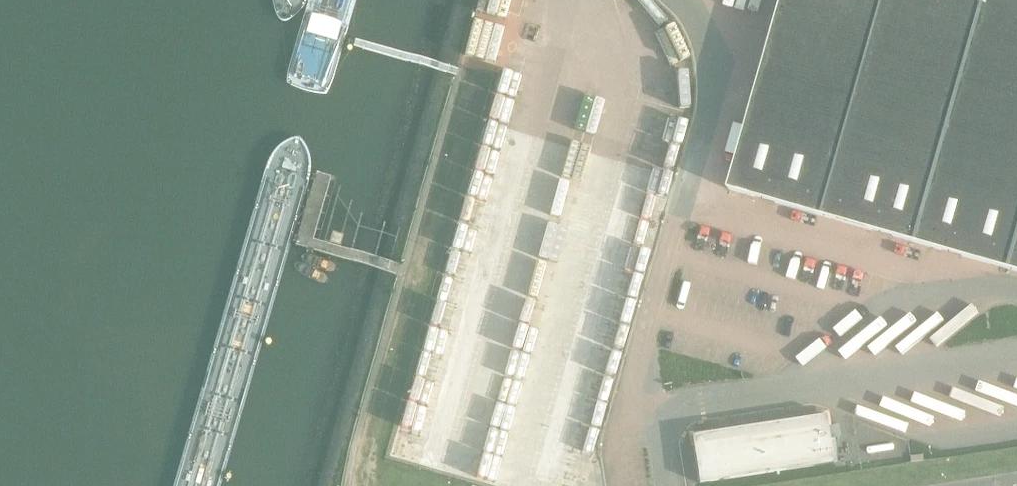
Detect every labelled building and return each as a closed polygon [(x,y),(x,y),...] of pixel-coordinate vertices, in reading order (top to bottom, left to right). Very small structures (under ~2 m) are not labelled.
[(466,55),(505,65),(521,0),(480,0),(466,55)] [(727,189),(1016,272),(1016,0),(782,0),(727,189)] [(833,463),(826,416),(692,436),(699,484),(833,463)]
